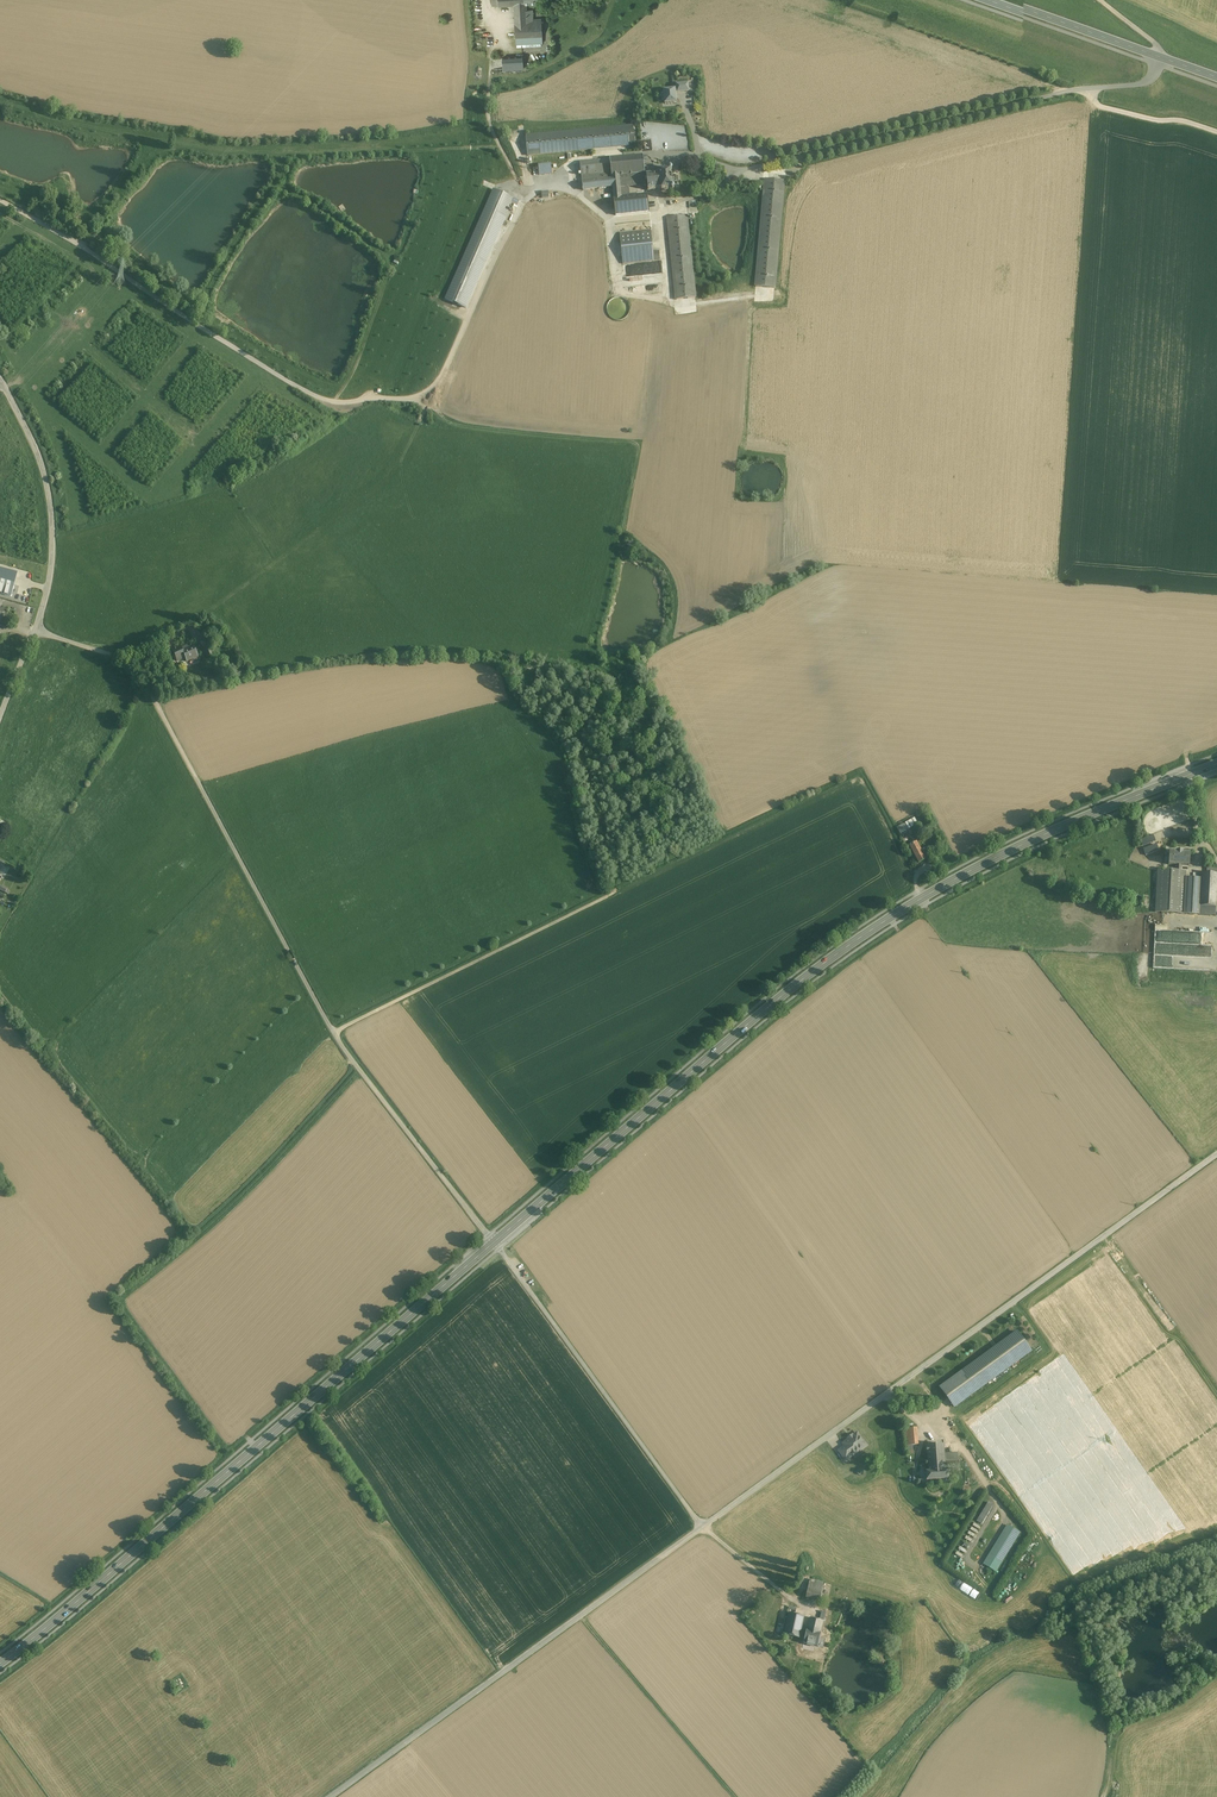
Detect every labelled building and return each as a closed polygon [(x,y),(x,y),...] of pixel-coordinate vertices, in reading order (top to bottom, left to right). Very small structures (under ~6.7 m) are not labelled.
[(492,4),(499,4),(514,3),(515,17),(514,17),(515,36),(516,36),(516,43),(543,42),(542,34),(541,17),(533,18),(533,8),(527,8),(526,5),(526,2),(525,2),(525,0),(492,0),(492,4)] [(523,56),(502,57),(503,69),(524,68),(523,56)] [(676,90),(663,91),(664,105),(677,104),(676,94),(689,92),(688,83),(675,84),(676,90)] [(633,126),(526,136),(528,155),(635,145),(633,126)] [(642,157),(609,160),(611,178),(619,177),(643,175),(644,175),(644,172),(642,157)] [(609,160),(580,163),(583,191),(612,188),(611,178),(609,160)] [(551,166),(538,167),(539,176),(552,174),(551,166)] [(668,172),(659,173),(659,174),(654,175),(653,173),(652,173),(651,171),(644,172),(644,175),(643,175),(643,176),(646,176),(647,191),(661,190),(661,191),(671,190),(672,191),(673,190),(673,189),(672,188),(671,184),(672,184),(671,178),(670,173),(671,171),(671,170),(669,170),(668,172)] [(619,177),(611,178),(612,188),(613,199),(621,198),(619,177)] [(784,181),(765,179),(755,286),(774,288),(784,181)] [(493,190),(445,300),(466,308),(511,204),(517,206),(519,201),(493,190)] [(621,198),(613,199),(615,217),(649,213),(647,196),(621,198)] [(686,216),(667,218),(676,300),(695,298),(686,216)] [(651,231),(619,234),(622,264),(660,261),(659,252),(653,253),(651,231)] [(638,277),(624,277),(625,286),(638,285),(638,277)] [(0,569),(0,593),(11,596),(17,573),(0,569)] [(208,645),(203,647),(207,656),(212,654),(208,645)] [(187,647),(184,648),(184,647),(181,649),(185,658),(187,662),(190,660),(194,663),(199,661),(198,658),(192,646),(188,648),(187,647)] [(180,647),(172,651),(177,661),(185,658),(181,649),(180,647)] [(905,823),(897,828),(900,834),(908,829),(905,823)] [(1154,835),(1140,838),(1142,845),(1156,841),(1154,835)] [(916,843),(910,847),(919,863),(925,859),(916,843)] [(1157,843),(1144,848),(1146,855),(1160,850),(1157,843)] [(1182,852),(1176,852),(1176,853),(1170,852),(1169,852),(1169,853),(1168,864),(1168,865),(1169,865),(1177,865),(1176,869),(1174,869),(1174,871),(1180,872),(1181,865),(1188,866),(1189,866),(1189,865),(1190,854),(1189,853),(1189,854),(1182,853),(1182,852)] [(1174,871),(1158,870),(1155,913),(1183,914),(1185,878),(1186,872),(1180,872),(1174,871)] [(1201,873),(1201,879),(1199,906),(1200,906),(1216,907),(1216,886),(1216,874),(1207,873),(1201,873)] [(1201,879),(1185,878),(1183,914),(1199,915),(1200,906),(1199,906),(1201,879)] [(1142,904),(1142,902),(1142,900),(1141,898),(1139,897),(1137,897),(1135,897),(1133,898),(1132,900),(1131,902),(1132,904),(1133,906),(1135,907),(1137,908),(1139,907),(1141,906),(1142,904)] [(1216,907),(1200,906),(1199,915),(1215,916),(1216,907)] [(1175,944),(1212,945),(1212,933),(1175,932),(1175,944)] [(1017,1332),(940,1388),(954,1407),(1031,1351),(1017,1332)] [(917,1427),(905,1428),(906,1445),(918,1444),(917,1427)] [(866,1445),(857,1433),(853,1436),(852,1435),(848,1439),(843,1444),(845,1446),(850,1453),(858,1448),(859,1450),(866,1445)] [(944,1445),(927,1446),(928,1471),(945,1470),(945,1469),(944,1454),(944,1445)] [(850,1453),(845,1446),(839,1451),(845,1460),(852,1455),(850,1453)] [(959,1469),(958,1453),(944,1454),(945,1469),(959,1469)] [(928,1471),(925,1471),(926,1480),(948,1478),(947,1470),(945,1470),(928,1471)] [(988,1501),(977,1520),(983,1524),(993,1505),(988,1501)] [(997,1572),(1020,1533),(1006,1525),(983,1564),(997,1572)] [(961,1547),(956,1554),(961,1557),(966,1550),(961,1547)] [(958,1579),(954,1586),(969,1594),(973,1587),(958,1579)] [(824,1583),(810,1580),(807,1591),(821,1594),(824,1583)] [(975,1599),(980,1592),(974,1588),(969,1595),(975,1599)] [(821,1594),(807,1591),(806,1598),(820,1601),(821,1594)] [(796,1608),(788,1606),(787,1613),(788,1613),(789,1613),(795,1614),(796,1608)] [(795,1614),(789,1613),(788,1613),(784,1634),(799,1638),(804,1616),(795,1614)] [(832,1623),(833,1615),(826,1614),(824,1621),(832,1623)] [(823,1621),(809,1618),(806,1631),(820,1634),(823,1621)] [(820,1634),(806,1631),(803,1643),(822,1648),(824,1639),(819,1638),(820,1634)] [(886,1651),(889,1655),(895,1651),(893,1647),(886,1651)]
